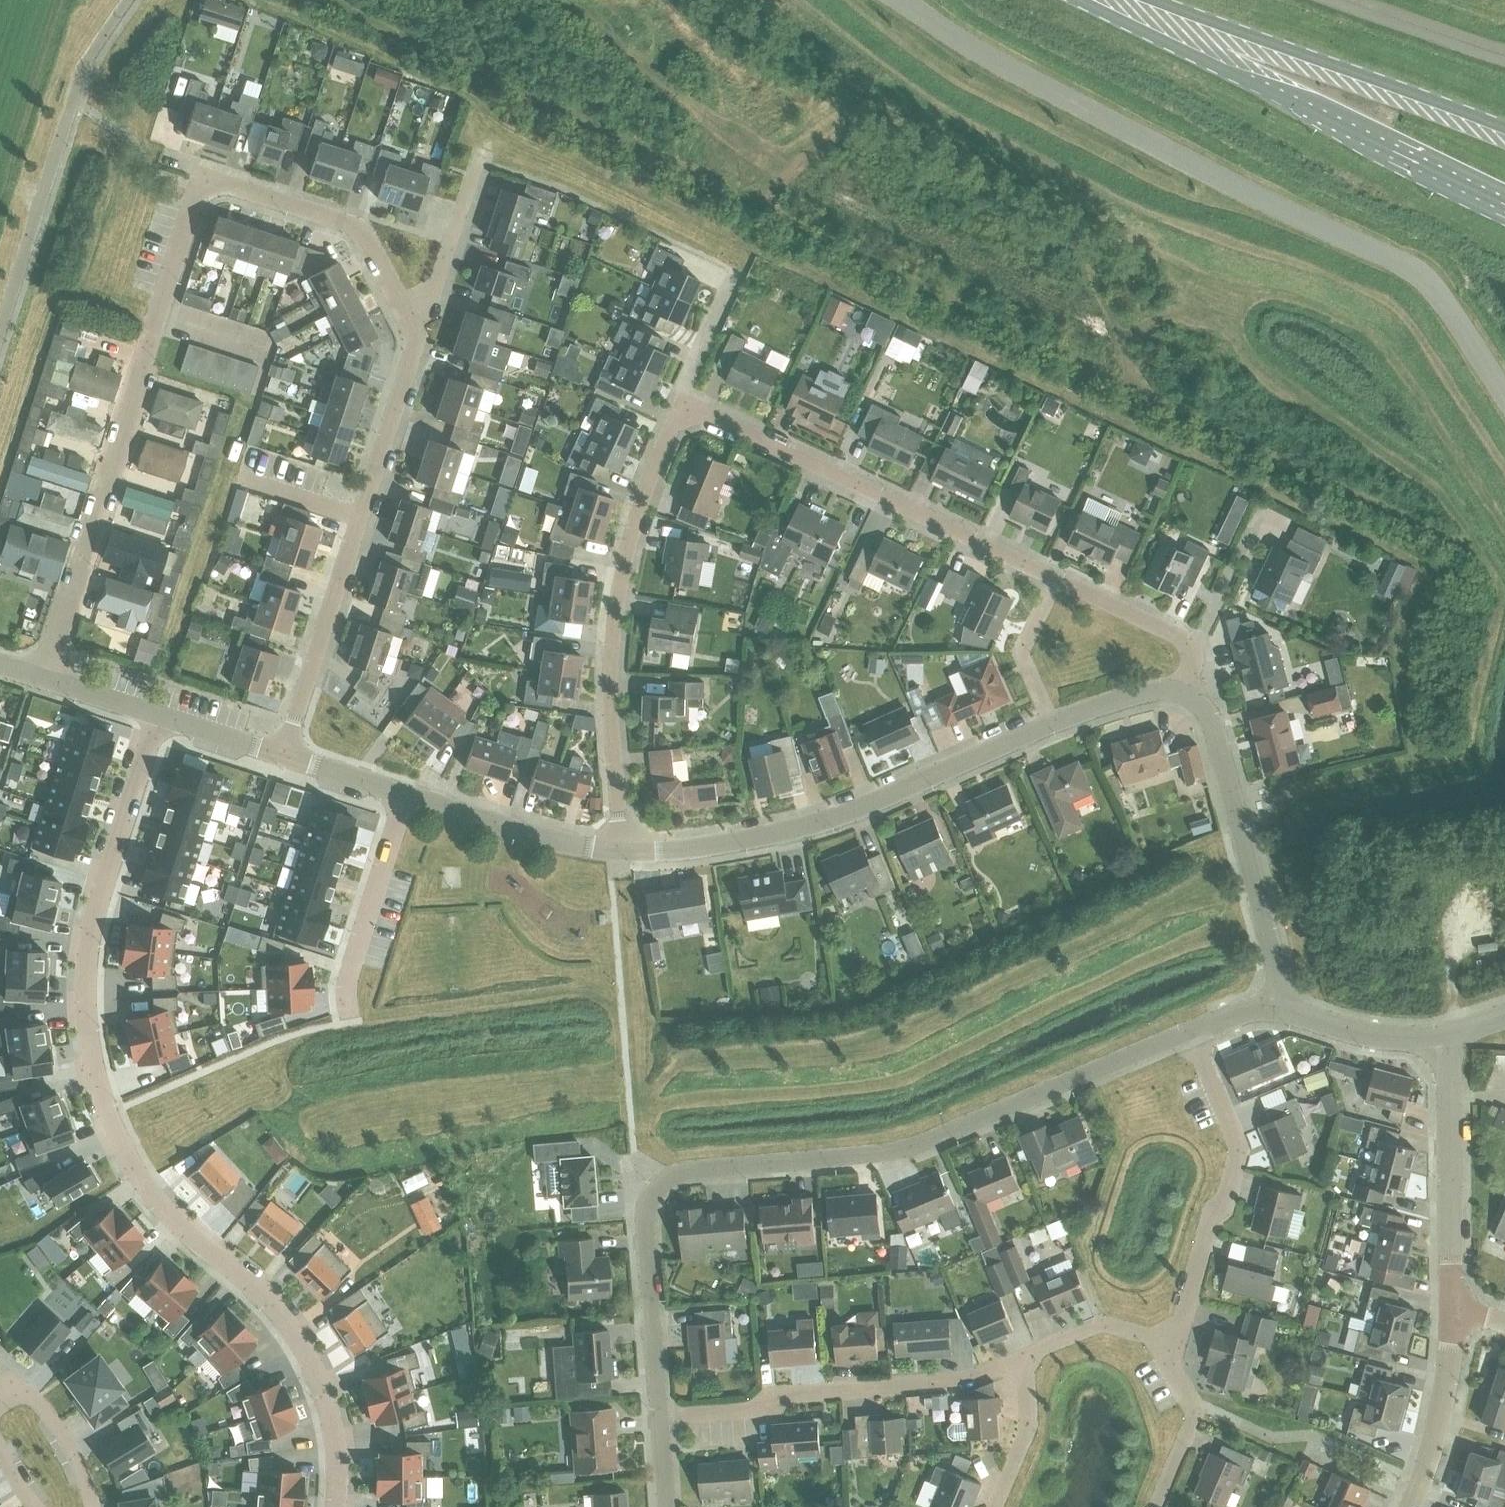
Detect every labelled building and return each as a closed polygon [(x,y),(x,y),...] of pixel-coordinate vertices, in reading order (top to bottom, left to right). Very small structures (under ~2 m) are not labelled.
[(227,0),(205,0),(201,14),(200,18),(238,30),(246,6),(227,0)] [(265,6),(263,15),(284,21),(287,12),(265,6)] [(315,43),(312,55),(323,59),(326,47),(315,43)] [(336,57),(332,69),(345,73),(349,61),(336,57)] [(396,88),(399,79),(399,77),(387,73),(378,70),(374,81),(396,88)] [(252,76),(248,91),(264,95),(268,80),(252,76)] [(206,143),(217,109),(205,105),(209,93),(201,90),(203,83),(190,78),(179,113),(191,117),(185,136),(206,143)] [(403,88),(399,99),(408,102),(412,91),(403,88)] [(217,109),(206,143),(231,151),(237,132),(248,135),(260,99),(242,93),(239,103),(233,101),(229,113),(217,109)] [(445,103),(434,99),(432,108),(443,111),(445,103)] [(257,159),(279,166),(285,147),(296,151),(305,124),(284,117),(280,129),(267,125),(257,159)] [(330,183),(341,149),(330,146),(334,133),(325,130),(328,123),(316,119),(305,153),(316,157),(310,176),(330,183)] [(387,124),(383,135),(392,138),(395,127),(387,124)] [(341,149),(330,183),(350,189),(356,170),(367,174),(376,147),(356,140),(352,153),(341,149)] [(398,205),(409,171),(398,168),(402,155),(382,149),(373,175),(384,179),(378,198),(398,205)] [(409,171),(398,205),(418,211),(425,192),(436,196),(444,169),(424,162),(420,175),(409,171)] [(502,189),(494,212),(532,225),(536,212),(550,216),(557,194),(527,184),(523,196),(502,189)] [(602,214),(594,210),(589,221),(597,225),(602,214)] [(532,225),(494,212),(486,236),(508,243),(504,254),(530,263),(537,242),(527,239),(532,225)] [(207,224),(202,240),(209,243),(203,262),(221,268),(223,263),(225,264),(238,224),(218,217),(215,227),(207,224)] [(238,224),(225,264),(229,265),(234,266),(236,260),(247,264),(248,261),(258,230),(238,224)] [(278,236),(258,230),(248,261),(259,265),(256,274),(265,277),(278,236)] [(298,243),(278,236),(265,277),(274,279),(277,271),(288,274),(290,271),(301,274),(310,248),(298,245),(298,243)] [(653,287),(689,304),(700,281),(679,271),(685,260),(656,247),(646,268),(659,274),(653,287)] [(310,248),(301,274),(309,277),(310,278),(302,283),(311,300),(348,281),(338,262),(331,266),(324,253),(310,248)] [(481,265),(474,289),(512,301),(516,286),(525,290),(532,269),(506,260),(503,272),(481,265)] [(212,294),(219,279),(203,272),(197,286),(212,294)] [(563,289),(576,292),(579,278),(566,275),(563,289)] [(348,281),(311,300),(315,308),(324,304),(329,315),(358,299),(348,281)] [(689,304),(653,287),(647,300),(638,296),(629,316),(654,327),(659,316),(679,325),(689,304)] [(185,292),(181,303),(209,312),(213,301),(185,292)] [(853,313),(856,307),(832,296),(823,318),(841,327),(848,310),(853,313)] [(334,325),(326,329),(330,337),(368,318),(358,299),(329,315),(334,325)] [(459,333),(493,343),(497,331),(509,335),(516,315),(489,306),(485,317),(466,311),(459,333)] [(230,318),(244,322),(247,313),(233,309),(230,318)] [(875,312),(868,326),(892,338),(898,323),(875,312)] [(277,329),(286,325),(281,316),(273,321),(277,329)] [(368,318),(330,337),(335,345),(343,341),(348,352),(344,364),(370,373),(376,354),(370,341),(378,337),(368,318)] [(620,360),(656,376),(666,354),(646,345),(651,334),(622,321),(613,341),(626,347),(620,360)] [(63,323),(59,335),(77,340),(81,329),(63,323)] [(888,350),(887,351),(912,363),(925,336),(912,330),(900,324),(888,350)] [(551,331),(547,343),(557,346),(561,334),(551,331)] [(59,335),(55,333),(40,379),(41,379),(67,388),(69,388),(78,358),(74,357),(79,341),(77,340),(59,335)] [(493,343),(459,333),(452,354),(472,360),(468,371),(472,373),(494,380),(498,381),(501,382),(512,350),(493,343)] [(767,399),(781,370),(784,371),(790,359),(772,350),(766,362),(743,351),(748,341),(733,334),(719,365),(732,371),(727,382),(742,389),(743,388),(767,399)] [(192,375),(201,348),(189,344),(181,371),(192,375)] [(558,352),(552,372),(571,381),(580,361),(575,359),(580,349),(570,344),(565,355),(558,352)] [(201,348),(192,375),(204,379),(213,351),(201,348)] [(512,362),(525,365),(528,353),(515,350),(512,362)] [(213,351),(204,379),(216,382),(224,355),(213,351)] [(224,355),(216,382),(227,386),(236,359),(224,355)] [(656,376),(620,360),(610,355),(603,368),(594,387),(621,399),(626,389),(646,398),(656,376)] [(236,359),(227,386),(239,390),(248,363),(236,359)] [(990,367),(977,361),(971,374),(984,380),(990,367)] [(535,374),(547,378),(551,366),(539,362),(535,374)] [(248,363),(239,390),(250,394),(259,366),(248,363)] [(72,389),(109,400),(117,375),(79,364),(72,389)] [(370,373),(344,364),(341,376),(337,375),(333,387),(324,384),(321,393),(361,405),(368,385),(366,385),(370,373)] [(284,369),(272,365),(269,375),(281,379),(284,369)] [(816,382),(804,376),(788,411),(801,418),(803,414),(831,427),(851,383),(845,380),(846,377),(830,370),(829,373),(822,370),(816,382)] [(449,378),(443,398),(476,409),(483,389),(495,393),(498,381),(494,380),(472,373),(468,384),(449,378)] [(268,388),(277,391),(280,380),(271,377),(268,388)] [(33,404),(26,425),(37,429),(44,408),(48,396),(63,401),(67,388),(41,379),(33,404)] [(551,399),(562,403),(569,387),(557,383),(551,399)] [(199,402),(157,389),(149,415),(191,427),(199,402)] [(321,393),(318,401),(325,403),(321,414),(355,425),(361,405),(321,393)] [(590,434),(627,450),(637,429),(616,419),(621,408),(596,397),(587,417),(596,421),(590,434)] [(476,409),(443,398),(436,418),(455,424),(452,435),(478,444),(485,424),(473,420),(476,409)] [(1048,398),(1042,410),(1053,416),(1059,403),(1048,398)] [(283,410),(260,402),(256,415),(279,422),(283,410)] [(873,442),(869,450),(884,457),(885,455),(909,466),(923,437),(899,425),(903,418),(873,404),(858,435),(873,442)] [(519,420),(532,425),(537,410),(524,405),(519,420)] [(224,436),(231,415),(219,411),(212,432),(208,445),(195,441),(192,453),(205,457),(215,460),(224,436)] [(311,424),(308,432),(348,445),(355,425),(321,414),(312,412),(309,423),(311,424)] [(943,430),(954,435),(963,417),(952,412),(943,430)] [(48,429),(94,443),(99,427),(53,413),(48,429)] [(259,447),(268,419),(256,415),(247,443),(259,447)] [(37,429),(26,425),(18,450),(29,453),(32,443),(43,447),(48,432),(37,429)] [(308,432),(306,441),(314,444),(310,456),(317,458),(314,465),(323,468),(326,461),(342,466),(348,445),(308,432)] [(627,450),(590,434),(584,447),(576,443),(567,462),(591,474),(596,463),(617,472),(627,450)] [(478,444),(452,435),(448,446),(429,440),(423,460),(456,471),(462,452),(474,456),(478,444)] [(536,435),(532,445),(539,448),(544,439),(536,435)] [(515,438),(511,452),(523,456),(528,442),(515,438)] [(185,451),(144,439),(135,468),(176,480),(185,451)] [(1138,442),(1136,458),(1154,460),(1156,444),(1138,442)] [(946,447),(931,479),(946,486),(947,484),(971,496),(982,501),(997,471),(988,467),(994,455),(977,447),(971,459),(946,447)] [(29,453),(18,450),(12,471),(23,474),(29,453)] [(701,453),(680,504),(715,518),(721,503),(716,501),(731,465),(715,459),(716,457),(710,454),(709,456),(701,453)] [(740,453),(736,461),(746,465),(750,458),(740,453)] [(70,454),(67,465),(78,469),(82,457),(70,454)] [(508,456),(504,469),(518,474),(522,461),(508,456)] [(215,460),(205,457),(198,478),(209,481),(215,460)] [(26,473),(83,490),(87,475),(30,458),(26,473)] [(423,460),(416,480),(435,486),(432,497),(454,505),(458,506),(462,494),(450,490),(456,471),(423,460)] [(1032,471),(1021,466),(1010,490),(1021,495),(1010,516),(1024,523),(1025,521),(1048,531),(1062,501),(1026,484),(1032,471)] [(12,471),(4,496),(15,500),(21,501),(21,499),(26,500),(27,497),(37,500),(43,481),(38,479),(23,474),(12,471)] [(571,509),(607,521),(614,499),(594,492),(597,481),(571,472),(564,494),(575,498),(571,509)] [(1165,497),(1173,482),(1161,476),(1154,491),(1165,497)] [(209,481),(198,478),(194,491),(185,488),(181,500),(190,502),(201,506),(209,481)] [(523,478),(519,489),(531,493),(535,482),(523,478)] [(175,503),(125,487),(118,509),(168,524),(175,503)] [(234,503),(229,520),(238,523),(243,507),(248,492),(239,488),(234,503)] [(499,488),(495,500),(507,504),(511,492),(499,488)] [(1239,495),(1231,513),(1243,519),(1251,501),(1239,495)] [(0,507),(0,517),(8,520),(15,500),(4,496),(3,496),(0,507)] [(401,499),(395,520),(426,530),(432,510),(451,516),(454,505),(432,497),(428,508),(401,499)] [(1083,513),(1068,544),(1088,553),(1087,555),(1095,558),(1096,557),(1112,564),(1116,556),(1128,562),(1141,535),(1118,524),(1107,518),(1112,508),(1090,498),(1083,513)] [(22,500),(17,517),(71,532),(76,515),(22,500)] [(190,502),(184,524),(195,527),(201,506),(190,502)] [(315,549),(321,528),(307,523),(310,512),(284,503),(281,512),(275,511),(269,532),(282,536),(281,538),(315,549)] [(841,548),(839,543),(846,528),(829,520),(828,522),(822,520),(827,511),(813,504),(810,511),(799,506),(794,516),(787,513),(780,529),(776,527),(765,551),(760,566),(781,576),(793,550),(807,556),(808,552),(830,563),(836,550),(841,548)] [(505,508),(497,506),(494,516),(502,519),(505,508)] [(557,517),(550,539),(553,540),(576,547),(580,536),(600,542),(607,521),(571,509),(568,520),(557,517)] [(2,541),(8,520),(0,517),(0,540),(2,541)] [(426,530),(395,520),(388,540),(404,545),(401,555),(424,563),(428,552),(419,549),(426,530)] [(184,524),(176,548),(186,552),(195,527),(184,524)] [(228,538),(224,550),(233,553),(239,535),(241,529),(232,526),(228,538)] [(506,526),(501,542),(513,546),(518,530),(506,526)] [(61,543),(13,527),(3,556),(51,572),(61,543)] [(162,547),(111,532),(103,558),(123,564),(119,577),(136,583),(140,569),(154,573),(162,547)] [(481,544),(492,548),(496,535),(485,532),(481,544)] [(267,555),(263,567),(290,576),(293,564),(308,569),(315,549),(281,538),(275,558),(267,555)] [(671,553),(666,582),(698,588),(703,559),(707,559),(709,545),(670,538),(667,552),(671,553)] [(865,546),(850,578),(864,584),(870,571),(886,579),(910,590),(924,559),(898,546),(899,545),(885,538),(878,553),(865,546)] [(1256,587),(1258,588),(1254,597),(1260,600),(1258,605),(1276,613),(1279,609),(1285,612),(1290,602),(1291,603),(1306,570),(1314,574),(1323,554),(1292,539),(1286,552),(1278,548),(1267,571),(1264,570),(1256,587)] [(1157,557),(1146,580),(1159,586),(1159,587),(1175,594),(1184,574),(1197,580),(1211,551),(1189,540),(1184,552),(1159,541),(1155,542),(1151,550),(1153,555),(1157,557)] [(744,545),(741,556),(760,562),(763,551),(744,545)] [(186,552),(176,548),(169,569),(180,573),(181,573),(186,552)] [(481,550),(478,561),(487,564),(491,553),(481,550)] [(424,563),(401,555),(397,567),(381,562),(375,582),(406,592),(422,597),(432,566),(424,563)] [(222,575),(230,561),(221,556),(213,570),(222,575)] [(552,597),(590,603),(593,581),(571,578),(573,566),(545,562),(542,585),(553,586),(552,597)] [(1394,562),(1380,593),(1394,599),(1408,568),(1394,562)] [(438,592),(445,566),(434,563),(428,590),(438,592)] [(290,576),(263,567),(261,573),(257,572),(250,598),(261,602),(294,613),(301,592),(286,587),(290,576)] [(512,571),(492,568),(490,584),(509,587),(512,571)] [(165,574),(159,593),(161,594),(172,597),(180,573),(169,569),(168,575),(165,574)] [(988,649),(993,638),(997,640),(1004,624),(1000,622),(1012,598),(977,582),(973,591),(961,586),(966,577),(950,569),(940,591),(953,598),(953,597),(957,595),(968,600),(970,600),(972,607),(964,624),(965,625),(962,644),(988,649)] [(146,592),(103,579),(95,605),(118,612),(115,623),(128,628),(132,616),(138,618),(146,592)] [(406,592),(375,582),(368,602),(384,607),(381,618),(404,626),(407,614),(399,612),(406,592)] [(472,611),(478,591),(460,586),(454,606),(472,611)] [(172,597),(161,594),(155,615),(166,619),(172,597)] [(590,603),(552,597),(550,607),(539,606),(535,628),(563,633),(565,621),(586,624),(590,603)] [(294,613),(261,602),(257,613),(249,610),(246,619),(235,615),(231,627),(269,640),(273,628),(287,633),(294,613)] [(655,617),(650,648),(692,655),(699,612),(677,608),(675,621),(655,617)] [(478,609),(475,621),(484,623),(487,611),(478,609)] [(141,638),(134,661),(149,666),(150,666),(154,655),(155,655),(157,656),(161,645),(158,644),(166,619),(155,615),(147,640),(142,638),(141,638)] [(818,632),(827,636),(835,619),(826,615),(818,632)] [(761,616),(756,627),(768,633),(773,622),(761,616)] [(361,624),(355,644),(386,654),(392,634),(400,637),(401,635),(402,630),(404,626),(381,618),(378,629),(361,624)] [(1239,618),(1229,621),(1235,642),(1232,642),(1237,662),(1243,665),(1248,687),(1249,686),(1250,690),(1258,688),(1259,691),(1264,693),(1267,692),(1266,692),(1289,686),(1280,649),(1272,644),(1269,633),(1260,635),(1257,636),(1253,622),(1241,625),(1239,618)] [(1334,620),(1330,628),(1336,634),(1344,633),(1347,625),(1342,618),(1334,620)] [(187,636),(199,640),(203,627),(191,623),(187,636)] [(457,625),(453,639),(463,642),(467,628),(457,625)] [(411,639),(414,630),(404,627),(401,636),(411,639)] [(540,671),(578,677),(582,656),(560,652),(562,640),(534,636),(530,659),(542,661),(540,671)] [(232,684),(263,694),(271,668),(276,669),(280,656),(244,644),(232,684)] [(386,654),(355,644),(348,664),(363,669),(360,677),(353,687),(373,701),(380,691),(375,687),(380,672),(390,675),(394,672),(398,658),(386,654)] [(794,660),(786,651),(776,660),(785,669),(794,660)] [(956,692),(937,700),(939,706),(948,726),(979,712),(980,714),(1011,700),(1003,681),(999,683),(996,676),(1000,675),(992,656),(990,652),(957,652),(964,668),(961,670),(970,692),(958,698),(956,692)] [(1339,658),(1326,661),(1330,674),(1342,671),(1339,658)] [(729,659),(727,672),(740,674),(742,661),(729,659)] [(885,660),(871,660),(870,671),(885,672),(885,660)] [(412,663),(408,674),(419,677),(422,666),(412,663)] [(432,666),(424,677),(429,681),(437,670),(432,666)] [(578,677),(540,671),(539,682),(527,680),(524,703),(551,707),(553,695),(575,698),(578,677)] [(650,691),(668,692),(669,680),(650,679),(650,691)] [(422,736),(448,700),(431,687),(429,689),(419,682),(403,705),(412,712),(404,723),(422,736)] [(645,695),(645,720),(689,721),(690,707),(704,707),(705,683),(677,682),(677,696),(645,695)] [(1347,683),(1308,694),(1314,717),(1353,707),(1347,683)] [(821,696),(831,725),(818,730),(821,738),(805,744),(819,781),(849,770),(842,750),(855,745),(842,711),(835,691),(821,696)] [(448,700),(422,736),(439,749),(445,741),(457,749),(470,721),(462,716),(465,712),(448,700)] [(529,709),(526,718),(536,721),(539,712),(529,709)] [(867,727),(879,754),(906,742),(907,744),(920,738),(907,709),(867,727)] [(1253,720),(1267,774),(1300,766),(1286,711),(1253,720)] [(34,732),(37,724),(25,721),(23,729),(34,732)] [(72,721),(65,742),(109,756),(110,752),(114,741),(111,740),(113,734),(93,727),(72,721)] [(470,721),(457,749),(470,753),(465,767),(486,774),(496,743),(475,736),(479,724),(470,721)] [(530,746),(521,773),(533,776),(528,790),(549,797),(559,766),(539,759),(542,750),(550,724),(538,721),(532,740),(530,746)] [(8,743),(13,727),(0,722),(0,740),(8,743)] [(32,740),(34,732),(23,729),(20,736),(32,740)] [(1120,769),(1122,778),(1157,767),(1158,772),(1183,765),(1188,785),(1208,780),(1198,744),(1179,750),(1179,751),(1168,755),(1160,729),(1112,744),(1116,758),(1112,765),(1120,769)] [(496,743),(486,774),(506,781),(510,769),(521,773),(530,746),(532,740),(520,736),(520,738),(510,735),(499,731),(496,743)] [(776,757),(753,762),(758,784),(757,788),(760,790),(761,796),(767,795),(771,796),(773,793),(792,789),(789,777),(802,774),(793,735),(772,741),(776,757)] [(661,739),(661,750),(672,749),(671,743),(667,738),(661,739)] [(59,762),(59,763),(100,776),(102,771),(104,771),(109,756),(65,742),(65,744),(59,762)] [(725,782),(717,783),(683,786),(683,780),(688,780),(686,760),(680,761),(679,748),(672,749),(661,750),(651,751),(655,789),(661,789),(663,805),(679,803),(680,809),(719,805),(718,796),(726,795),(725,782)] [(559,766),(549,797),(569,804),(573,794),(584,798),(591,774),(590,768),(581,765),(584,759),(573,755),(568,769),(559,766)] [(1033,775),(1060,837),(1084,827),(1077,811),(1070,814),(1066,805),(1093,793),(1079,761),(1056,772),(1053,766),(1033,775)] [(23,766),(15,763),(12,762),(9,770),(21,773),(24,766),(23,766)] [(59,763),(52,784),(93,797),(94,797),(94,796),(93,796),(97,784),(100,776),(59,763)] [(216,798),(223,777),(200,770),(181,764),(180,767),(179,770),(177,769),(172,784),(216,798)] [(19,781),(21,773),(9,770),(7,777),(19,781)] [(51,788),(45,804),(87,817),(90,808),(93,797),(52,784),(51,788)] [(209,819),(216,798),(172,784),(172,787),(167,800),(170,800),(168,806),(209,819)] [(962,820),(973,845),(996,835),(994,830),(1022,817),(1008,786),(969,803),(974,814),(962,820)] [(591,799),(591,809),(600,809),(600,799),(591,799)] [(258,812),(261,804),(249,800),(247,808),(258,812)] [(45,804),(39,824),(82,838),(87,823),(86,823),(85,822),(87,817),(45,804)] [(205,832),(209,819),(168,806),(166,812),(162,826),(161,825),(161,826),(203,839),(205,832)] [(278,809),(266,806),(264,813),(275,817),(278,809)] [(356,826),(354,825),(356,819),(335,812),(315,806),(308,827),(351,841),(352,839),(356,826)] [(256,819),(258,812),(247,808),(244,816),(256,819)] [(273,825),(275,817),(264,813),(261,821),(273,825)] [(895,838),(909,870),(949,852),(935,818),(922,824),(922,826),(895,838)] [(1210,818),(1191,823),(1194,835),(1214,830),(1210,818)] [(1001,827),(1003,833),(1028,825),(1026,819),(1001,827)] [(39,824),(32,846),(56,854),(73,859),(75,853),(78,854),(82,841),(82,838),(39,824)] [(196,860),(203,839),(161,826),(160,826),(161,827),(160,832),(155,847),(196,860)] [(351,841),(308,827),(301,848),(342,861),(344,856),(345,856),(346,857),(351,841)] [(245,853),(247,845),(242,843),(236,841),(233,849),(245,853)] [(190,881),(196,860),(155,847),(153,852),(152,851),(151,851),(146,867),(190,881)] [(262,858),(265,851),(253,847),(251,855),(262,858)] [(342,861),(301,848),(295,867),(295,869),(337,882),(336,881),(338,877),(342,861)] [(824,862),(838,896),(858,887),(859,885),(867,887),(872,898),(896,888),(881,854),(869,859),(864,848),(841,858),(839,855),(824,862)] [(245,853),(233,849),(231,856),(243,860),(245,853)] [(260,866),(262,858),(251,855),(248,862),(260,866)] [(10,858),(7,870),(16,873),(11,895),(58,906),(59,902),(62,889),(59,888),(60,882),(43,878),(32,875),(34,869),(35,864),(20,860),(10,858)] [(146,867),(141,882),(142,882),(144,883),(142,889),(183,902),(183,901),(195,905),(201,885),(189,882),(190,881),(146,867)] [(288,889),(329,902),(336,882),(337,882),(295,869),(288,889)] [(1090,878),(1078,872),(1073,882),(1085,887),(1090,878)] [(744,904),(747,917),(780,911),(781,914),(812,908),(807,880),(786,884),(784,873),(762,877),(762,875),(740,878),(743,894),(741,896),(741,899),(742,902),(744,904)] [(962,882),(966,890),(975,886),(971,878),(962,882)] [(649,894),(656,935),(674,932),(673,924),(710,918),(703,879),(683,882),(684,888),(649,894)] [(238,896),(240,888),(229,884),(226,892),(238,896)] [(240,888),(238,896),(249,900),(249,899),(252,892),(242,889),(240,888)] [(328,908),(329,903),(329,902),(288,889),(282,910),(325,924),(330,908),(328,908)] [(235,903),(238,896),(226,892),(224,899),(235,903)] [(2,930),(18,933),(19,928),(21,922),(31,924),(48,929),(49,929),(50,922),(54,923),(56,917),(58,906),(11,895),(10,897),(5,917),(0,915),(0,929),(2,930)] [(247,907),(249,900),(238,896),(235,903),(247,907)] [(325,924),(282,910),(275,931),(295,938),(316,944),(317,940),(318,938),(320,939),(325,924)] [(128,929),(125,947),(175,953),(177,932),(178,932),(182,933),(183,928),(186,920),(175,916),(163,912),(160,920),(158,928),(144,926),(132,925),(131,927),(131,929),(129,929),(128,929)] [(1002,914),(1000,923),(1007,925),(1009,916),(1002,914)] [(229,925),(224,939),(237,943),(242,929),(229,925)] [(915,931),(902,936),(912,958),(924,952),(915,931)] [(929,939),(934,951),(944,947),(939,935),(929,939)] [(281,957),(285,943),(262,936),(258,950),(281,957)] [(1,950),(0,965),(0,974),(48,976),(49,958),(45,958),(46,952),(26,951),(17,951),(17,946),(17,942),(17,939),(0,938),(0,950),(1,950)] [(645,941),(649,960),(662,958),(659,938),(645,941)] [(125,949),(123,965),(126,966),(126,970),(144,972),(152,973),(152,983),(153,990),(171,989),(177,988),(176,981),(176,975),(172,974),(174,956),(175,953),(125,947),(125,949)] [(723,951),(708,953),(711,973),(726,970),(723,951)] [(295,964),(261,965),(262,978),(262,988),(312,986),(312,985),(311,967),(307,967),(307,963),(295,964)] [(14,1011),(14,1004),(15,999),(27,999),(43,1000),(44,994),(47,994),(48,977),(48,976),(0,974),(0,1010),(14,1011)] [(313,1004),(312,986),(268,988),(269,1011),(310,1009),(309,1004),(313,1004)] [(779,987),(762,990),(764,1002),(781,999),(779,987)] [(215,992),(204,993),(204,1003),(215,1002),(215,992)] [(129,1024),(126,1025),(130,1043),(173,1033),(178,1032),(176,1022),(174,1011),(175,1011),(178,1010),(177,1004),(177,996),(167,997),(153,998),(153,1006),(154,1014),(139,1018),(128,1020),(129,1024)] [(268,1020),(255,1024),(257,1031),(260,1038),(273,1034),(288,1029),(286,1022),(284,1014),(268,1020)] [(0,1018),(0,1033),(2,1046),(3,1054),(52,1047),(50,1036),(49,1029),(46,1030),(45,1030),(45,1023),(30,1026),(16,1027),(16,1028),(16,1027),(15,1022),(14,1016),(0,1018)] [(237,1032),(228,1035),(233,1050),(242,1047),(237,1032)] [(178,1054),(173,1033),(130,1043),(134,1061),(138,1060),(139,1065),(164,1059),(171,1074),(193,1064),(188,1052),(178,1054)] [(1251,1047),(1224,1058),(1238,1092),(1253,1085),(1290,1070),(1278,1040),(1253,1051),(1251,1047)] [(0,1077),(0,1091),(10,1089),(24,1087),(25,1087),(24,1081),(23,1075),(35,1074),(52,1071),(51,1068),(51,1065),(52,1064),(54,1064),(52,1047),(3,1054),(7,1076),(0,1077)] [(1332,1059),(1330,1067),(1345,1071),(1347,1063),(1332,1059)] [(1365,1068),(1362,1076),(1372,1079),(1366,1101),(1392,1108),(1391,1113),(1389,1120),(1402,1124),(1405,1113),(1414,1079),(1375,1068),(1375,1070),(1365,1068)] [(1305,1079),(1309,1091),(1329,1084),(1325,1072),(1305,1079)] [(0,1101),(0,1115),(10,1112),(15,1110),(18,1119),(22,1131),(69,1115),(68,1115),(63,1099),(59,1100),(59,1099),(57,1094),(40,1100),(30,1103),(28,1098),(26,1092),(0,1101)] [(1319,1098),(1323,1113),(1339,1108),(1335,1094),(1319,1098)] [(1297,1097),(1266,1110),(1271,1122),(1260,1127),(1266,1142),(1268,1141),(1277,1163),(1308,1150),(1299,1129),(1308,1125),(1297,1097)] [(1503,1105),(1493,1126),(1504,1132),(1504,1106),(1503,1105)] [(30,1153),(14,1158),(17,1165),(19,1171),(35,1165),(50,1160),(48,1155),(46,1149),(57,1145),(73,1139),(72,1137),(71,1133),(74,1132),(69,1115),(22,1131),(24,1136),(26,1142),(30,1153)] [(1081,1167),(1099,1160),(1080,1117),(1070,1121),(1071,1124),(1049,1134),(1046,1126),(1030,1133),(1040,1155),(1034,1158),(1042,1178),(1066,1168),(1065,1165),(1078,1160),(1081,1167)] [(1375,1163),(1411,1173),(1417,1150),(1398,1145),(1401,1133),(1373,1126),(1367,1147),(1378,1150),(1375,1163)] [(273,1138),(263,1145),(270,1154),(280,1147),(273,1138)] [(534,1143),(535,1161),(544,1160),(547,1198),(563,1197),(564,1206),(597,1204),(593,1162),(593,1156),(581,1157),(580,1139),(534,1143)] [(233,1185),(225,1176),(221,1172),(220,1171),(228,1163),(222,1157),(216,1151),(208,1158),(188,1176),(203,1192),(214,1204),(219,1200),(227,1208),(236,1217),(245,1205),(255,1192),(249,1186),(241,1178),(241,1177),(233,1185)] [(969,1174),(975,1189),(964,1194),(982,1236),(986,1247),(1002,1240),(987,1201),(1020,1188),(1007,1156),(993,1162),(994,1164),(969,1174)] [(52,1165),(24,1181),(28,1188),(31,1193),(37,1190),(46,1185),(46,1184),(46,1185),(51,1194),(58,1205),(75,1195),(80,1192),(80,1193),(88,1188),(99,1182),(98,1180),(95,1175),(90,1165),(87,1166),(86,1167),(86,1166),(83,1161),(73,1167),(59,1176),(58,1176),(55,1171),(52,1165)] [(1411,1173),(1375,1163),(1371,1177),(1359,1174),(1354,1195),(1382,1203),(1385,1191),(1405,1196),(1411,1173)] [(409,1192),(433,1186),(429,1170),(406,1175),(409,1192)] [(905,1204),(894,1208),(904,1232),(930,1221),(931,1222),(936,1220),(936,1219),(939,1218),(938,1216),(940,1215),(946,1230),(963,1223),(957,1208),(953,1209),(947,1193),(950,1192),(949,1189),(947,1189),(940,1171),(921,1179),(923,1182),(900,1192),(905,1204)] [(336,1205),(346,1195),(331,1181),(322,1191),(336,1205)] [(1299,1210),(1303,1196),(1262,1185),(1258,1202),(1260,1202),(1253,1229),(1286,1237),(1294,1208),(1299,1210)] [(864,1238),(881,1237),(877,1195),(829,1199),(832,1235),(863,1232),(864,1238)] [(799,1245),(817,1243),(813,1197),(795,1198),(795,1204),(761,1207),(764,1241),(798,1239),(799,1245)] [(300,1224),(287,1214),(280,1222),(276,1219),(265,1210),(266,1208),(265,1207),(260,1203),(255,1199),(239,1219),(250,1227),(247,1230),(264,1244),(278,1254),(285,1245),(294,1233),(300,1224)] [(1378,1245),(1409,1253),(1415,1232),(1401,1228),(1404,1217),(1365,1206),(1361,1223),(1372,1226),(1371,1230),(1381,1233),(1378,1245)] [(77,1241),(84,1235),(98,1251),(132,1223),(120,1209),(117,1211),(114,1208),(94,1225),(86,1215),(68,1231),(77,1241)] [(706,1249),(747,1246),(744,1210),(703,1213),(702,1208),(680,1210),(685,1259),(707,1258),(706,1249)] [(1495,1235),(1504,1239),(1504,1212),(1495,1235)] [(436,1216),(421,1224),(426,1235),(442,1227),(436,1216)] [(1069,1232),(1064,1219),(1048,1226),(1053,1239),(1069,1232)] [(143,1237),(132,1223),(98,1251),(112,1268),(104,1274),(113,1285),(132,1269),(123,1260),(144,1243),(141,1240),(143,1237)] [(1044,1227),(1030,1233),(1035,1245),(1049,1238),(1044,1227)] [(925,1231),(895,1234),(896,1242),(913,1241),(913,1243),(926,1241),(925,1231)] [(314,1234),(289,1260),(298,1270),(295,1272),(308,1285),(323,1299),(334,1288),(351,1270),(323,1243),(319,1239),(314,1234)] [(49,1235),(39,1244),(48,1256),(59,1247),(49,1235)] [(986,1247),(982,1236),(970,1241),(975,1253),(987,1248),(986,1247)] [(596,1295),(612,1294),(609,1258),(594,1260),(593,1238),(559,1241),(560,1256),(565,1256),(568,1298),(584,1296),(591,1301),(596,1295)] [(1363,1241),(1360,1252),(1365,1254),(1359,1275),(1386,1282),(1401,1286),(1404,1274),(1409,1253),(1378,1245),(1363,1241)] [(1016,1244),(999,1251),(1014,1286),(1030,1279),(1016,1244)] [(1000,1296),(1015,1290),(996,1245),(982,1252),(988,1267),(1000,1296)] [(39,1246),(28,1254),(35,1263),(46,1255),(39,1246)] [(1232,1258),(1224,1288),(1272,1301),(1276,1286),(1276,1285),(1272,1284),(1280,1254),(1253,1246),(1248,1263),(1232,1258)] [(891,1269),(909,1269),(909,1247),(891,1247),(891,1269)] [(136,1273),(120,1291),(130,1300),(137,1292),(153,1306),(182,1274),(168,1261),(166,1264),(162,1261),(145,1281),(136,1273)] [(824,1262),(812,1263),(813,1274),(825,1273),(824,1262)] [(1062,1308),(1087,1297),(1076,1269),(1050,1280),(1047,1273),(1034,1278),(1049,1315),(1062,1310),(1062,1308)] [(942,1270),(933,1273),(938,1283),(946,1280),(942,1270)] [(194,1288),(196,1286),(182,1274),(153,1307),(169,1321),(163,1328),(173,1337),(189,1319),(180,1311),(197,1291),(194,1288)] [(818,1279),(806,1280),(808,1296),(820,1295),(818,1279)] [(753,1299),(760,1287),(746,1280),(740,1292),(753,1299)] [(1279,1284),(1279,1299),(1293,1300),(1293,1284),(1279,1284)] [(833,1302),(832,1286),(823,1286),(824,1302),(833,1302)] [(1375,1322),(1411,1332),(1417,1311),(1397,1305),(1400,1294),(1373,1287),(1367,1309),(1378,1311),(1375,1322)] [(329,1309),(333,1315),(337,1320),(333,1322),(347,1343),(355,1354),(389,1332),(378,1316),(367,1300),(363,1294),(360,1289),(347,1297),(329,1309)] [(774,1301),(771,1291),(759,1295),(763,1305),(774,1301)] [(1007,1333),(1014,1330),(1002,1300),(969,1314),(981,1343),(994,1338),(995,1342),(1008,1336),(1007,1333)] [(105,1302),(98,1310),(107,1318),(114,1310),(105,1302)] [(1311,1304),(1305,1325),(1317,1328),(1323,1307),(1311,1304)] [(52,1313),(48,1309),(18,1343),(30,1354),(41,1363),(55,1347),(70,1329),(52,1313)] [(695,1368),(727,1365),(725,1338),(734,1338),(732,1309),(696,1312),(697,1324),(689,1325),(691,1341),(693,1341),(695,1368)] [(101,1319),(92,1310),(78,1326),(83,1330),(87,1334),(88,1334),(101,1319)] [(849,1324),(834,1325),(837,1364),(852,1363),(851,1359),(879,1357),(877,1327),(875,1310),(857,1311),(859,1328),(849,1329),(849,1324)] [(189,1346),(192,1343),(207,1359),(243,1325),(231,1311),(228,1314),(225,1311),(206,1328),(195,1319),(179,1337),(189,1346)] [(1217,1331),(1211,1352),(1217,1353),(1209,1380),(1244,1390),(1257,1343),(1270,1347),(1277,1321),(1249,1313),(1242,1338),(1217,1331)] [(1352,1316),(1349,1327),(1361,1330),(1356,1352),(1383,1360),(1386,1348),(1405,1353),(1411,1332),(1375,1322),(1364,1319),(1352,1316)] [(772,1365),(817,1362),(814,1319),(798,1321),(799,1329),(770,1331),(772,1365)] [(950,1319),(894,1324),(897,1356),(923,1354),(923,1358),(953,1355),(953,1351),(950,1319)] [(253,1341),(256,1338),(243,1325),(207,1359),(221,1374),(218,1377),(224,1388),(245,1375),(237,1362),(256,1344),(253,1341)] [(463,1326),(451,1329),(455,1345),(467,1342),(463,1326)] [(610,1358),(608,1329),(573,1332),(574,1347),(566,1347),(566,1350),(567,1364),(557,1365),(558,1383),(569,1382),(572,1382),(618,1378),(617,1358),(610,1358)] [(484,1331),(476,1354),(489,1358),(497,1335),(484,1331)] [(1315,1342),(1328,1346),(1331,1334),(1318,1331),(1315,1342)] [(414,1386),(410,1369),(420,1367),(418,1361),(416,1351),(402,1355),(387,1359),(389,1367),(390,1373),(377,1376),(365,1380),(366,1383),(366,1384),(363,1385),(367,1402),(367,1403),(410,1392),(416,1391),(414,1386)] [(124,1390),(100,1358),(68,1381),(91,1412),(87,1415),(97,1428),(127,1405),(119,1393),(124,1390)] [(1361,1385),(1358,1396),(1368,1399),(1405,1409),(1411,1387),(1391,1382),(1394,1371),(1367,1363),(1361,1385)] [(1322,1384),(1326,1371),(1309,1366),(1305,1379),(1322,1384)] [(1491,1395),(1504,1400),(1504,1369),(1500,1368),(1491,1395)] [(162,1373),(152,1378),(159,1390),(169,1384),(162,1373)] [(242,1398),(249,1418),(290,1404),(284,1386),(281,1388),(280,1383),(255,1392),(247,1379),(226,1391),(232,1401),(242,1398)] [(969,1392),(970,1399),(964,1399),(966,1421),(952,1422),(949,1426),(949,1434),(954,1439),(967,1438),(968,1440),(999,1437),(997,1412),(1002,1411),(1001,1397),(997,1397),(995,1381),(969,1392)] [(158,1401),(173,1392),(169,1384),(159,1390),(153,1394),(158,1401)] [(415,1412),(410,1392),(367,1403),(372,1420),(375,1420),(376,1424),(402,1417),(405,1429),(428,1423),(425,1410),(415,1412)] [(947,1405),(946,1394),(933,1395),(933,1397),(934,1406),(947,1405)] [(1491,1395),(1482,1421),(1504,1429),(1504,1400),(1491,1395)] [(933,1397),(925,1398),(926,1408),(934,1407),(934,1406),(933,1397)] [(1303,1398),(1299,1413),(1312,1417),(1316,1402),(1303,1398)] [(1405,1409),(1368,1399),(1366,1410),(1355,1407),(1349,1429),(1376,1436),(1379,1425),(1399,1430),(1405,1409)] [(237,1445),(230,1446),(231,1456),(238,1455),(248,1454),(272,1450),(270,1435),(295,1427),(293,1422),(296,1421),(291,1404),(249,1418),(256,1438),(246,1442),(237,1445)] [(529,1405),(519,1406),(520,1418),(530,1418),(529,1405)] [(155,1450),(145,1434),(154,1429),(142,1409),(117,1423),(124,1433),(98,1449),(114,1475),(155,1450)] [(476,1409),(456,1411),(457,1426),(478,1423),(476,1409)] [(613,1409),(571,1412),(574,1449),(576,1448),(578,1468),(578,1472),(616,1469),(614,1446),(611,1446),(610,1433),(615,1432),(613,1409)] [(190,1418),(195,1432),(207,1427),(202,1414),(190,1418)] [(901,1434),(905,1434),(904,1418),(872,1420),(872,1414),(856,1415),(857,1429),(845,1430),(847,1458),(879,1456),(879,1452),(903,1450),(901,1434)] [(923,1419),(909,1420),(910,1428),(923,1427),(923,1419)] [(776,1442),(760,1443),(761,1469),(779,1468),(778,1457),(819,1453),(817,1422),(774,1426),(776,1442)] [(381,1458),(377,1458),(377,1477),(421,1476),(421,1455),(422,1455),(427,1455),(431,1455),(431,1449),(431,1441),(427,1441),(407,1441),(407,1449),(407,1454),(392,1454),(381,1454),(381,1458)] [(1196,1493),(1226,1506),(1237,1482),(1244,1485),(1256,1459),(1223,1445),(1219,1456),(1211,1453),(1205,1468),(1206,1469),(1196,1493)] [(832,1447),(833,1464),(846,1463),(845,1446),(832,1447)] [(1273,1462),(1276,1454),(1264,1448),(1264,1449),(1260,1457),(1273,1462)] [(1465,1476),(1494,1486),(1504,1489),(1504,1453),(1500,1451),(1496,1462),(1472,1453),(1465,1476)] [(260,1470),(258,1492),(302,1495),(304,1477),(300,1477),(300,1472),(274,1470),(272,1455),(248,1458),(250,1470),(260,1470)] [(956,1455),(951,1466),(966,1472),(971,1461),(956,1455)] [(1315,1464),(1304,1458),(1298,1470),(1310,1475),(1315,1464)] [(736,1503),(753,1502),(750,1460),(700,1464),(703,1498),(736,1495),(736,1503)] [(209,1475),(220,1474),(218,1462),(208,1463),(209,1475)] [(973,1500),(976,1501),(982,1484),(964,1477),(949,1470),(938,1466),(931,1482),(942,1487),(934,1506),(970,1506),(973,1500)] [(1362,1506),(1371,1489),(1334,1472),(1326,1491),(1335,1496),(1330,1506),(1362,1506)] [(431,1475),(433,1495),(448,1494),(446,1473),(431,1475)] [(120,1503),(121,1506),(155,1506),(153,1497),(167,1495),(164,1475),(122,1490),(124,1502),(120,1503)] [(377,1477),(377,1479),(377,1495),(381,1495),(381,1500),(395,1500),(407,1500),(407,1505),(407,1506),(431,1506),(431,1505),(431,1498),(429,1498),(427,1498),(427,1487),(427,1476),(421,1476),(377,1477)] [(1457,1497),(1478,1504),(1477,1506),(1503,1506),(1504,1501),(1491,1496),(1494,1486),(1465,1476),(1457,1497)] [(213,1490),(212,1506),(220,1506),(221,1491),(213,1490)] [(258,1492),(257,1506),(301,1506),(302,1495),(258,1492)] [(626,1492),(593,1495),(594,1506),(627,1506),(626,1492)] [(1288,1495),(1283,1506),(1293,1506),(1296,1499),(1288,1495)]
